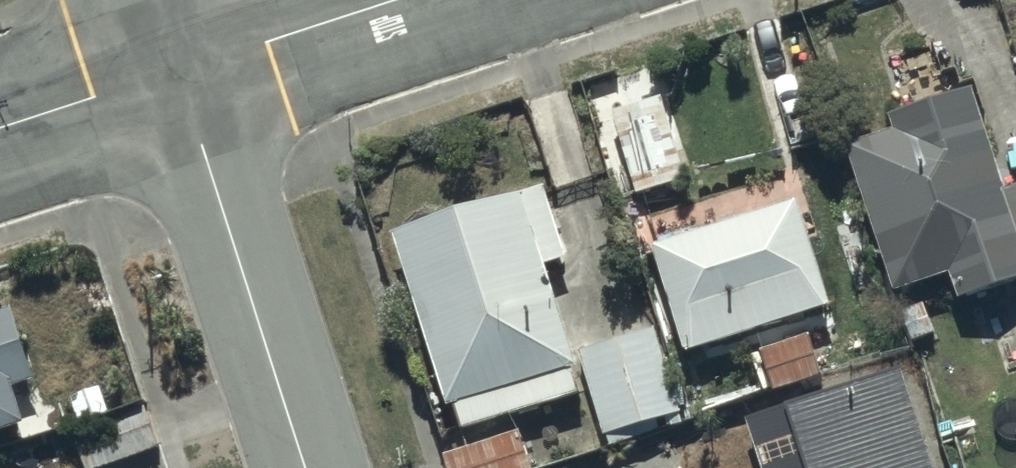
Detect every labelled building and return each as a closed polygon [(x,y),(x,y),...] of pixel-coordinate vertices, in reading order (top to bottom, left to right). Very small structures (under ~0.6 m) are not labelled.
[(841,145),(887,290),(947,271),(956,301),(1015,282),(1015,189),(1004,193),(969,83),(887,109),(893,129),(841,145)] [(541,186),(386,229),(436,406),(450,402),(457,427),(569,396),(534,273),(563,265),(541,186)] [(795,204),(647,249),(680,355),(827,310),(795,204)] [(19,414),(10,386),(30,379),(4,304),(0,305),(0,421),(19,414)] [(659,330),(576,354),(601,440),(684,416),(659,330)] [(745,418),(762,467),(934,467),(901,367),(745,418)] [(439,456),(443,467),(526,467),(512,429),(439,456)]
